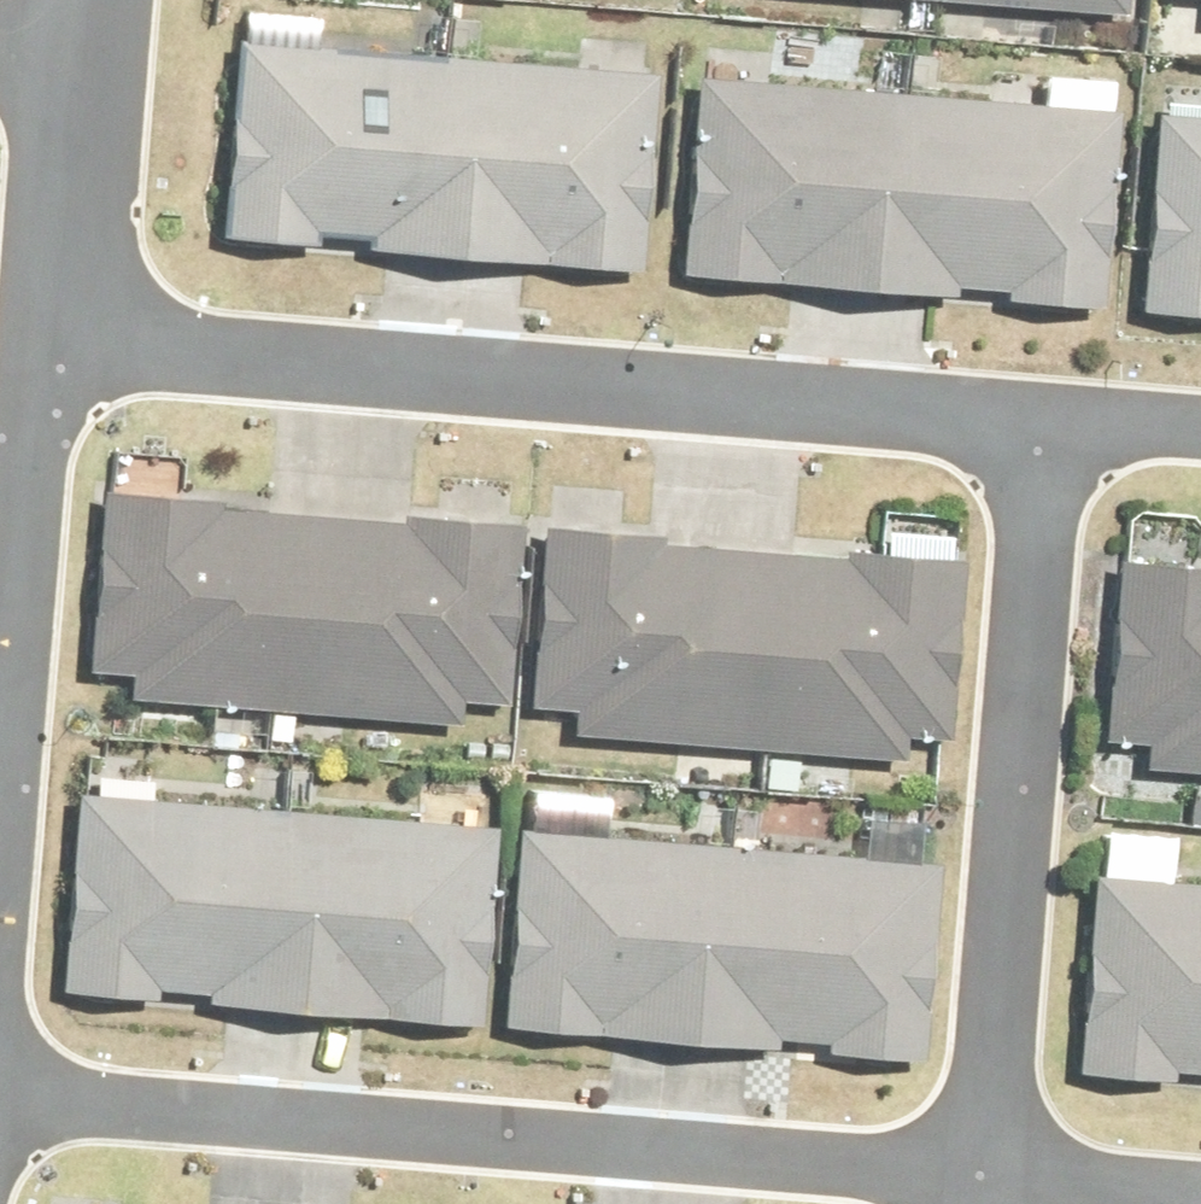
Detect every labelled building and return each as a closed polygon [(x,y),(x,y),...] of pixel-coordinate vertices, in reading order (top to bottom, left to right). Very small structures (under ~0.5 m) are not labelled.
[(1127,16),(1128,0),(891,0),(1127,16)] [(783,44),(779,96),(702,90),(687,280),(1100,312),(1117,83),(1041,77),(1038,116),(861,102),(865,51),(783,44)] [(651,85),(242,57),(229,243),(638,271),(651,85)] [(1148,110),(1133,305),(1200,310),(1200,114),(1148,110)] [(525,525),(117,490),(102,677),(509,711),(525,525)] [(968,572),(560,530),(540,721),(949,762),(968,572)] [(1122,555),(1102,761),(1200,771),(1200,563),(1122,555)] [(506,835),(89,796),(71,990),(488,1029),(506,835)] [(938,869),(526,834),(510,1026),(922,1061),(938,869)] [(1093,880),(1080,1071),(1200,1079),(1200,887),(1093,880)]
